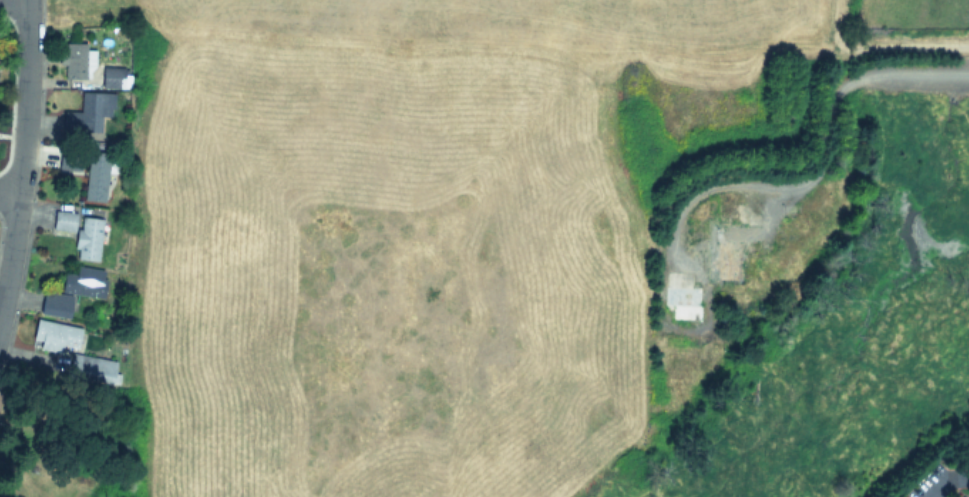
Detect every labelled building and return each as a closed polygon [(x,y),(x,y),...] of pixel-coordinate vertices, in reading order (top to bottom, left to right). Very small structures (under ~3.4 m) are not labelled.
[(64,42),(64,78),(86,78),(86,42),(64,42)] [(116,67),(100,67),(100,86),(116,86),(116,67)] [(100,131),(100,115),(112,115),(112,91),(80,91),(80,110),(62,110),(62,131),(100,131)] [(79,151),(58,151),(58,169),(79,169),(79,151)] [(83,200),(104,202),(108,158),(87,156),(83,200)] [(717,196),(717,221),(736,221),(736,196),(717,196)] [(73,232),(75,213),(53,211),(51,230),(73,232)] [(98,261),(101,218),(78,216),(74,259),(98,261)] [(742,224),(708,224),(708,282),(743,282),(742,224)] [(103,271),(76,266),(74,275),(64,273),(60,291),(98,298),(103,271)] [(699,286),(665,286),(665,306),(673,306),(673,320),(699,320),(699,286)] [(39,314),(68,318),(72,297),(43,292),(39,314)] [(37,349),(60,353),(61,345),(77,348),(80,326),(34,319),(31,340),(38,341),(37,349)] [(67,376),(112,383),(116,361),(71,353),(67,376)]
